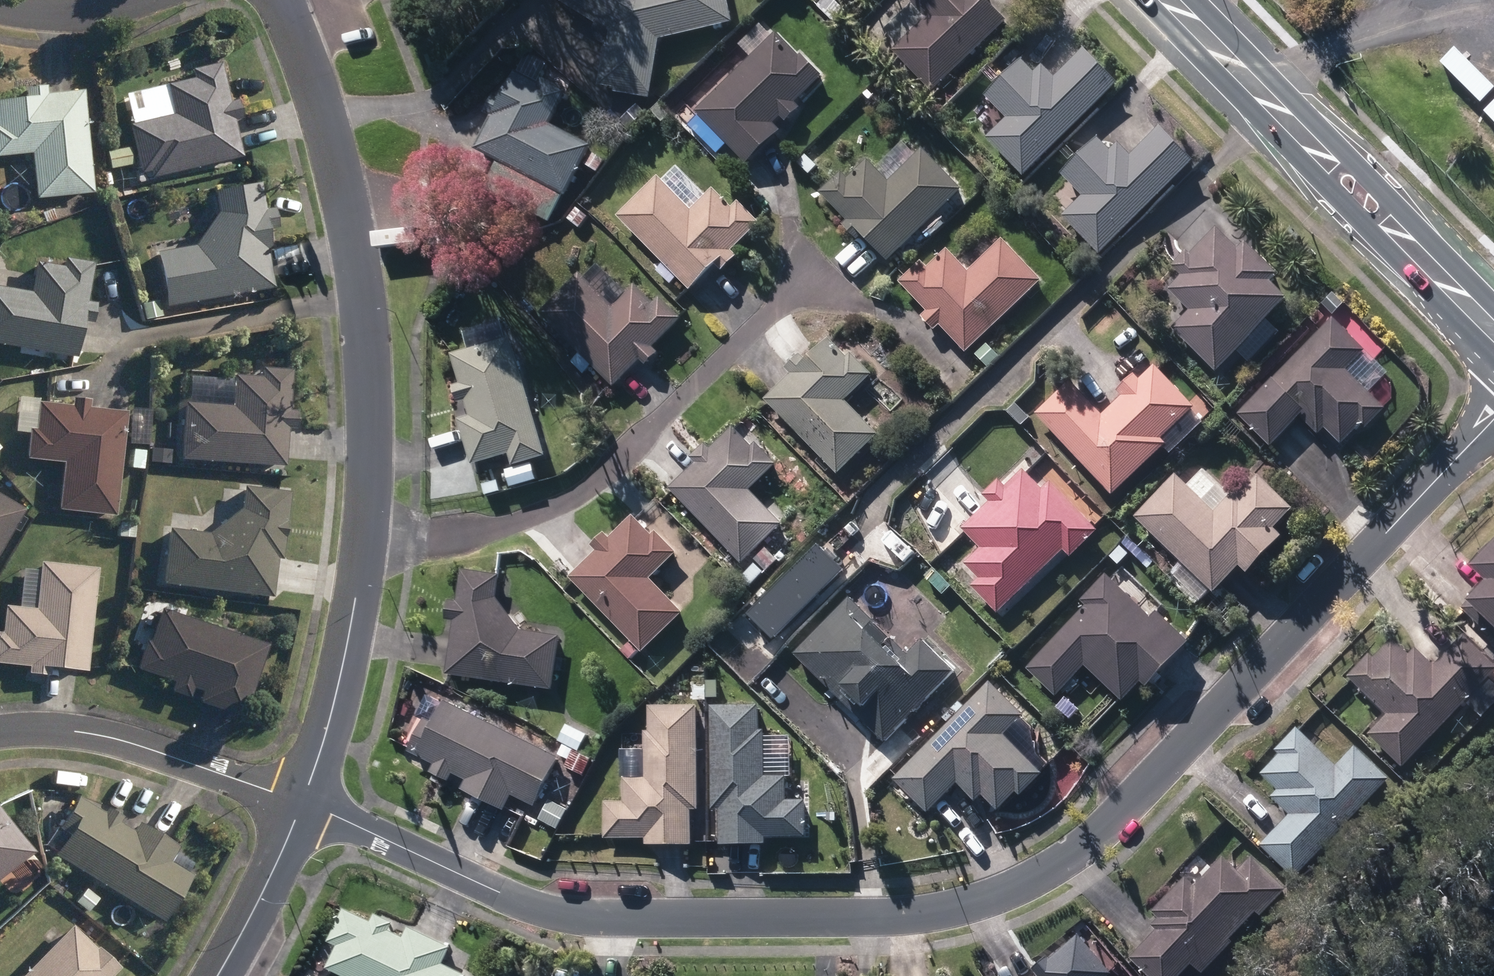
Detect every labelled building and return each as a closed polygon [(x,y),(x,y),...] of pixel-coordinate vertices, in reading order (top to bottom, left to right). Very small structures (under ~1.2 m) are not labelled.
[(649,99),(660,43),(733,27),(726,0),(560,0),(559,2),(611,34),(600,88),(649,99)] [(932,95),(1007,25),(983,0),(905,0),(912,8),(885,34),(899,49),(893,54),(932,95)] [(696,115),(747,168),(780,135),(772,127),(781,119),(786,125),(799,111),(794,106),(821,79),(800,57),(798,60),(776,36),(696,115)] [(986,140),(1023,177),(1113,87),(1079,53),(1051,80),(1040,69),(1033,76),(1020,63),(985,99),(1006,120),(986,140)] [(144,174),(146,182),(236,160),(227,124),(236,123),(231,103),(223,105),(213,65),(184,72),(187,81),(120,98),(128,127),(123,128),(134,176),(144,174)] [(547,224),(566,199),(591,149),(550,128),(567,95),(540,81),(538,86),(514,73),(500,101),(493,98),(484,117),(490,120),(474,153),(496,164),(483,192),(547,224)] [(31,202),(87,196),(76,94),(41,98),(40,88),(18,91),(19,101),(0,102),(0,159),(27,156),(31,202)] [(650,115),(661,126),(669,119),(658,107),(650,115)] [(1061,218),(1098,255),(1189,165),(1154,131),(1127,158),(1116,146),(1109,153),(1096,141),(1061,176),(1082,197),(1061,218)] [(862,239),(887,265),(960,193),(921,153),(916,157),(905,145),(886,163),(898,176),(888,185),(866,164),(847,183),(840,175),(819,195),(848,224),(843,229),(857,243),(862,239)] [(583,168),(597,178),(606,164),(591,155),(583,168)] [(617,220),(689,293),(715,269),(722,276),(738,261),(732,255),(760,227),(738,204),(731,211),(713,192),(706,198),(678,169),(662,185),(658,181),(617,220)] [(809,178),(820,189),(828,181),(817,170),(809,178)] [(150,255),(160,310),(266,292),(260,254),(265,253),(262,233),(271,231),(267,210),(258,212),(254,187),(207,195),(211,217),(189,248),(150,255)] [(35,215),(40,227),(53,221),(48,209),(35,215)] [(567,221),(580,232),(589,220),(576,210),(567,221)] [(1171,333),(1214,377),(1287,305),(1270,287),(1278,279),(1245,247),(1237,256),(1216,235),(1190,261),(1185,256),(1170,271),(1180,281),(1168,293),(1190,315),(1171,333)] [(939,328),(966,357),(988,336),(1001,349),(1014,337),(1001,323),(1041,285),(1001,244),(967,276),(946,253),(926,272),(919,265),(898,285),(926,316),(921,321),(934,333),(939,328)] [(70,360),(75,325),(86,327),(89,307),(79,305),(86,265),(58,261),(56,271),(30,266),(25,296),(0,292),(0,349),(70,360)] [(624,381),(653,409),(666,395),(639,368),(641,365),(645,369),(658,356),(653,350),(681,322),(659,301),(653,307),(634,288),(629,294),(601,265),(584,281),(580,277),(541,317),(615,390),(624,381)] [(135,308),(139,324),(157,320),(153,303),(135,308)] [(1308,322),(1315,328),(1323,321),(1316,314),(1308,322)] [(1238,418),(1271,449),(1298,421),(1316,438),(1323,431),(1341,448),(1359,430),(1363,435),(1385,412),(1346,374),(1365,354),(1332,322),(1238,418)] [(508,458),(511,470),(545,459),(509,340),(451,358),(460,389),(452,391),(457,407),(465,405),(470,420),(458,423),(472,469),(508,458)] [(765,404),(838,477),(877,437),(846,405),(872,378),(849,356),(846,360),(827,341),(805,364),(798,357),(785,370),(791,377),(765,404)] [(571,364),(578,370),(584,365),(577,358),(571,364)] [(1034,417),(1111,499),(1165,448),(1159,443),(1193,412),(1154,370),(1139,384),(1133,378),(1116,394),(1122,400),(1102,418),(1070,384),(1034,417)] [(174,463),(279,470),(281,433),(289,434),(290,414),(281,413),(285,374),(255,371),(255,380),(227,378),(224,410),(178,406),(174,463)] [(53,515),(110,521),(111,508),(119,509),(121,493),(113,492),(122,414),(82,411),(83,403),(65,402),(64,408),(31,405),(29,432),(23,431),(19,462),(58,467),(56,486),(50,485),(48,500),(54,500),(53,515)] [(143,442),(158,444),(159,428),(145,427),(143,442)] [(669,492),(742,566),(781,528),(779,525),(787,517),(769,499),(761,506),(749,494),(776,468),(755,447),(751,451),(732,431),(709,452),(704,447),(690,461),(695,466),(669,492)] [(144,466),(166,467),(167,452),(145,451),(144,466)] [(972,589),(998,616),(1010,605),(1013,608),(1022,600),(1018,597),(1062,555),(1069,561),(1097,534),(1049,483),(1048,485),(1032,467),(1025,475),(1023,473),(1005,489),(998,482),(954,524),(979,550),(961,567),(976,583),(972,589)] [(1134,520),(1212,599),(1238,572),(1245,579),(1281,543),(1273,534),(1291,515),(1257,480),(1238,500),(1233,495),(1213,515),(1176,478),(1134,520)] [(156,586),(266,602),(272,563),(276,564),(285,495),(237,489),(234,513),(203,536),(163,531),(156,586)] [(18,513),(0,503),(0,543),(18,513)] [(621,654),(629,663),(639,653),(642,656),(683,616),(651,582),(677,557),(656,534),(651,538),(633,519),(610,542),(604,536),(590,549),(596,555),(570,580),(631,644),(621,654)] [(113,541),(130,542),(131,526),(114,525),(113,541)] [(1493,639),(1493,535),(1468,564),(1484,578),(1465,599),(1467,601),(1460,609),(1493,639)] [(755,565),(765,575),(775,564),(764,552),(753,563),(755,565)] [(43,680),(43,674),(80,677),(92,572),(33,565),(28,613),(0,609),(0,669),(22,671),(21,678),(43,680)] [(739,582),(749,591),(765,575),(755,565),(739,582)] [(446,678),(552,693),(560,639),(520,633),(496,602),(500,578),(461,573),(457,606),(448,604),(445,624),(454,625),(446,678)] [(1084,669),(1122,705),(1140,687),(1145,691),(1189,645),(1155,614),(1149,620),(1104,578),(1081,603),(1087,609),(1027,672),(1056,699),(1084,669)] [(193,706),(237,721),(262,648),(154,612),(143,645),(139,644),(130,671),(168,685),(164,695),(183,701),(186,691),(196,695),(193,706)] [(796,657),(884,745),(953,676),(922,644),(898,667),(883,652),(889,646),(873,630),(866,637),(841,612),(796,657)] [(1401,767),(1493,670),(1493,665),(1462,635),(1433,665),(1414,647),(1407,654),(1392,639),(1373,658),(1368,654),(1346,676),(1386,714),(1367,734),(1401,767)] [(893,783),(927,816),(956,787),(975,805),(981,800),(997,815),(1016,796),(1020,801),(1043,778),(1004,739),(1023,720),(988,686),(893,783)] [(461,793),(503,814),(512,798),(535,810),(559,762),(445,704),(434,727),(424,721),(407,754),(434,768),(430,776),(447,785),(451,777),(466,784),(461,793)] [(645,842),(645,849),(691,849),(691,815),(698,814),(697,707),(648,708),(649,736),(645,735),(645,781),(624,782),(624,805),(604,805),(604,842),(645,842)] [(719,814),(719,849),(765,848),(765,841),(806,841),(805,804),(785,804),(785,779),(764,780),(763,734),(759,734),(759,708),(710,709),(712,814),(719,814)] [(1258,846),(1292,878),(1388,778),(1354,745),(1336,764),(1296,726),(1274,750),(1278,754),(1260,774),(1276,790),(1269,797),(1288,814),(1258,846)] [(578,775),(587,780),(597,763),(587,758),(586,760),(578,756),(587,737),(567,727),(557,744),(573,753),(566,766),(579,773),(578,775)] [(864,771),(879,785),(894,769),(880,755),(864,771)] [(49,859),(157,926),(186,879),(164,865),(173,850),(132,825),(126,835),(113,826),(116,821),(101,811),(97,816),(72,801),(53,832),(62,837),(49,859)] [(26,857),(0,824),(0,877),(26,857)] [(1147,975),(1178,975),(1191,964),(1201,973),(1233,941),(1229,938),(1256,911),(1259,914),(1286,888),(1251,854),(1236,869),(1213,847),(1151,910),(1157,917),(1150,924),(1156,931),(1129,958),(1147,975)] [(86,886),(75,900),(87,909),(98,896),(86,886)] [(343,975),(467,975),(468,975),(442,963),(450,947),(407,926),(402,937),(389,931),(393,923),(374,914),(370,922),(342,908),(326,941),(336,946),(326,968),(343,975)] [(113,973),(91,951),(89,952),(66,929),(20,975),(110,975),(113,973)] [(1111,972),(1077,934),(1048,959),(1045,955),(1031,968),(1038,975),(1106,975),(1111,972)]
